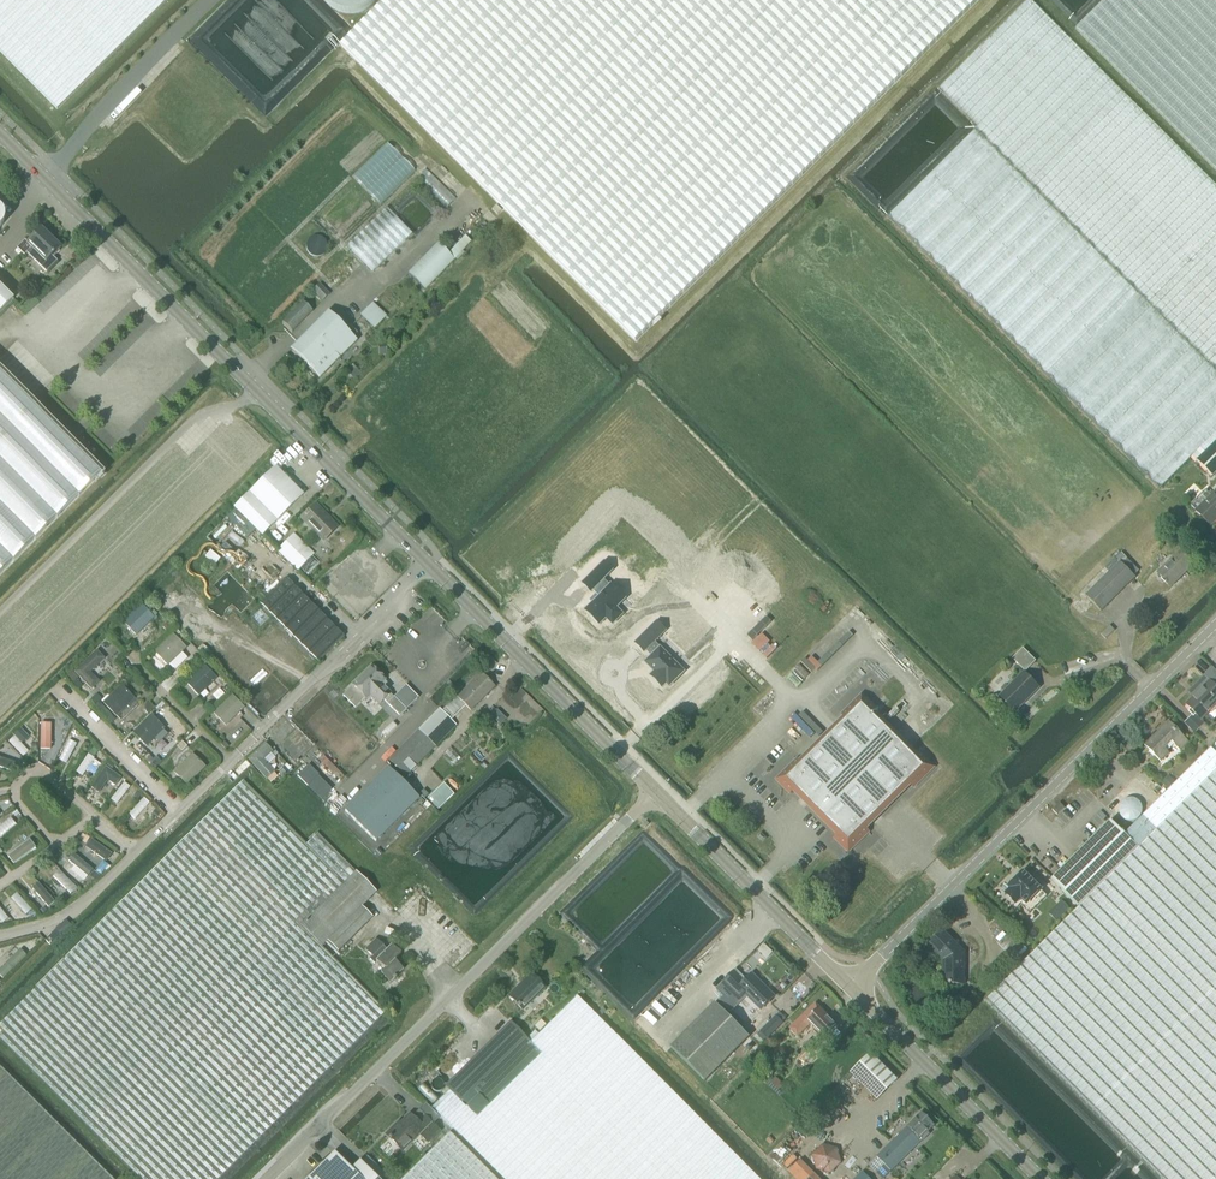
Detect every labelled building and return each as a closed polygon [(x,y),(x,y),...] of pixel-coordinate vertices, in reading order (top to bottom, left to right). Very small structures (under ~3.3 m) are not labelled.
[(167,0),(0,0),(0,51),(57,109),(167,0)] [(325,0),(329,4),(334,8),(339,10),(345,12),(350,13),(356,12),(362,11),(367,9),(372,6),(376,2),(378,0),(325,0)] [(341,44),(516,221),(635,340),(977,0),(385,0),(341,44)] [(1191,456),(1211,477),(1215,472),(1215,186),(1030,0),(1026,0),(938,88),(977,127),(887,217),(1158,489),(1191,456)] [(1083,22),(1090,30),(1083,37),(1215,171),(1215,0),(1105,0),(1083,22)] [(497,205),(492,209),(498,214),(502,210),(497,205)] [(347,246),(351,250),(372,272),(410,234),(385,208),(347,246)] [(17,249),(15,251),(20,256),(22,254),(24,256),(27,253),(47,272),(58,261),(53,256),(54,255),(54,256),(60,250),(59,250),(61,248),(42,229),(28,243),(25,241),(17,249)] [(439,243),(409,274),(424,289),(425,289),(472,241),(466,236),(449,253),(448,253),(439,243)] [(330,294),(320,284),(312,291),(322,301),(330,294)] [(0,287),(0,314),(13,301),(0,287)] [(302,303),(282,324),(291,333),(311,312),(302,303)] [(387,316),(373,303),(360,316),(374,329),(387,316)] [(318,379),(328,369),(356,341),(339,325),(339,324),(328,312),(300,341),(301,342),(291,352),(318,379)] [(347,372),(354,380),(361,374),(353,366),(347,372)] [(56,518),(100,474),(102,476),(104,473),(0,368),(0,574),(56,518)] [(250,523),(262,535),(302,496),(275,468),(235,508),(250,523)] [(1210,496),(1205,490),(1190,505),(1196,511),(1195,511),(1210,526),(1215,520),(1215,490),(1210,496)] [(337,528),(315,506),(301,519),(324,541),(337,528)] [(298,572),(314,556),(294,536),(278,551),(298,572)] [(1170,586),(1192,565),(1178,551),(1157,573),(1170,586)] [(1127,559),(1121,564),(1130,573),(1133,576),(1139,571),(1127,559)] [(599,596),(584,610),(599,625),(605,618),(611,624),(622,614),(615,608),(624,600),(610,586),(607,588),(600,581),(612,570),(603,562),(583,582),(591,590),(592,589),(599,596)] [(1120,563),(1086,596),(1091,602),(1101,611),(1135,578),(1133,576),(1130,573),(1121,564),(1120,563)] [(266,600),(262,604),(290,633),(314,608),(291,584),(286,580),(281,584),(275,590),(269,596),(266,599),(266,600)] [(141,604),(123,621),(136,636),(155,618),(141,604)] [(343,637),(314,608),(290,633),(318,661),(343,637)] [(657,621),(635,644),(644,653),(646,651),(651,656),(652,656),(645,663),(654,672),(655,672),(651,676),(662,688),(666,684),(670,687),(678,679),(685,672),(655,642),(660,637),(666,631),(662,626),(657,621)] [(1106,639),(1115,631),(1109,625),(1100,634),(1106,639)] [(154,652),(168,666),(187,648),(173,634),(154,652)] [(207,659),(210,655),(210,654),(204,647),(202,647),(199,651),(199,653),(206,659),(207,659)] [(1035,661),(1022,648),(1012,658),(1025,671),(1035,661)] [(100,681),(91,672),(106,658),(97,649),(75,672),(92,690),(100,681)] [(204,665),(185,682),(199,696),(217,679),(204,665)] [(353,685),(343,695),(355,708),(365,698),(366,698),(370,695),(379,704),(384,700),(388,704),(399,716),(406,709),(394,697),(394,698),(390,694),(381,684),(385,680),(372,666),(353,685)] [(1184,704),(1194,714),(1185,724),(1195,734),(1205,723),(1201,719),(1200,718),(1215,702),(1215,672),(1211,668),(1204,675),(1208,680),(1208,681),(1196,693),(1196,694),(1186,704),(1185,703),(1184,704)] [(1037,688),(1022,673),(999,697),(1014,711),(1016,710),(1014,709),(1028,695),(1029,696),(1037,688)] [(481,674),(457,697),(466,705),(471,711),(494,688),(481,674)] [(135,699),(121,685),(103,703),(116,717),(135,699)] [(914,788),(935,767),(921,753),(917,756),(872,711),(876,708),(862,694),(841,714),(845,718),(800,763),(796,759),(776,780),(790,794),(793,790),(838,835),(835,839),(848,853),(869,832),(866,829),(911,784),(914,788)] [(213,713),(226,726),(245,708),(232,695),(213,713)] [(450,701),(445,706),(454,716),(460,711),(452,703),(450,701)] [(439,709),(389,760),(405,777),(456,726),(451,721),(442,711),(439,709)] [(146,747),(165,729),(151,715),(133,733),(146,747)] [(40,749),(49,749),(50,723),(42,722),(40,749)] [(1179,750),(1187,742),(1167,722),(1147,743),(1150,745),(1146,749),(1159,762),(1168,753),(1163,749),(1171,742),(1179,750)] [(1206,743),(1210,747),(1212,746),(1215,750),(1215,732),(1206,743)] [(9,741),(24,756),(29,751),(14,737),(9,741)] [(69,740),(59,760),(66,763),(77,744),(69,740)] [(273,752),(265,743),(247,759),(266,780),(275,772),(264,760),(273,752)] [(1142,816),(1155,829),(1215,768),(1215,754),(1209,748),(1142,816)] [(94,758),(88,754),(76,772),(82,776),(94,758)] [(206,767),(192,754),(174,773),(187,786),(206,767)] [(13,764),(0,760),(0,767),(11,771),(13,764)] [(121,778),(105,767),(91,788),(99,794),(108,781),(115,786),(121,778)] [(345,811),(376,841),(419,798),(388,768),(345,811)] [(1155,829),(1142,816),(1124,833),(1110,820),(1051,879),(1078,906),(985,1000),(1163,1178),(1215,1178),(1215,768),(1155,829)] [(1161,782),(1167,789),(1175,782),(1169,775),(1161,782)] [(301,926),(356,871),(317,833),(306,845),(243,781),(0,1024),(0,1039),(140,1178),(218,1178),(386,1012),(322,947),(301,926)] [(124,782),(111,799),(117,804),(130,787),(124,782)] [(438,810),(452,797),(454,794),(444,783),(427,799),(438,810)] [(149,803),(143,799),(129,815),(135,820),(149,803)] [(1059,802),(1052,809),(1057,814),(1064,807),(1059,802)] [(11,818),(0,827),(0,838),(16,825),(11,818)] [(761,834),(758,837),(763,842),(766,839),(761,834)] [(93,840),(88,847),(110,862),(115,855),(93,840)] [(8,857),(14,866),(36,850),(29,841),(8,857)] [(68,860),(87,877),(93,870),(73,853),(68,860)] [(71,893),(77,887),(59,870),(53,876),(71,893)] [(356,871),(301,926),(322,947),(327,942),(338,953),(373,918),(362,907),(376,893),(356,871)] [(1006,894),(1015,903),(1016,904),(1021,899),(1027,904),(1045,887),(1032,874),(1029,878),(1023,872),(1009,886),(1011,889),(1006,894)] [(32,888),(48,907),(55,902),(39,883),(32,888)] [(11,898),(26,914),(31,909),(17,894),(11,898)] [(1061,901),(1048,914),(1056,922),(1069,909),(1061,901)] [(2,923),(8,919),(0,908),(0,920),(2,923)] [(50,945),(70,925),(65,920),(45,940),(50,945)] [(964,985),(964,952),(943,931),(929,946),(943,961),(943,985),(964,985)] [(376,939),(365,950),(372,957),(370,959),(374,964),(377,962),(385,970),(380,974),(390,983),(403,969),(394,960),(400,954),(392,946),(387,950),(376,939)] [(20,949),(0,969),(0,976),(3,979),(26,956),(20,949)] [(545,988),(531,974),(508,996),(522,1011),(545,988)] [(738,988),(761,1010),(774,996),(751,974),(738,988)] [(538,1050),(456,1132),(502,1178),(758,1178),(577,997),(530,1043),(538,1050)] [(750,1037),(716,1003),(672,1048),(706,1082),(750,1037)] [(802,1016),(789,1028),(797,1037),(810,1024),(823,1038),(836,1025),(819,1007),(815,1003),(802,1016)] [(456,1132),(538,1050),(530,1043),(510,1022),(445,1087),(449,1091),(432,1108),(456,1132)] [(816,1044),(807,1054),(812,1059),(822,1050),(816,1044)] [(850,1073),(877,1100),(897,1080),(870,1053),(850,1073)] [(0,1066),(0,1178),(113,1178),(0,1066)] [(776,1077),(771,1083),(780,1090),(785,1085),(776,1077)] [(399,1121),(385,1135),(402,1152),(418,1136),(428,1145),(441,1132),(419,1110),(412,1117),(410,1114),(401,1123),(399,1121)] [(891,1171),(892,1171),(929,1134),(927,1133),(934,1126),(921,1113),(877,1157),(869,1165),(883,1178),(891,1171)] [(456,1138),(449,1132),(402,1178),(496,1178),(456,1138)] [(823,1145),(812,1155),(816,1171),(831,1175),(843,1164),(839,1148),(823,1145)] [(359,1160),(350,1168),(334,1151),(307,1178),(378,1178),(359,1160)]
